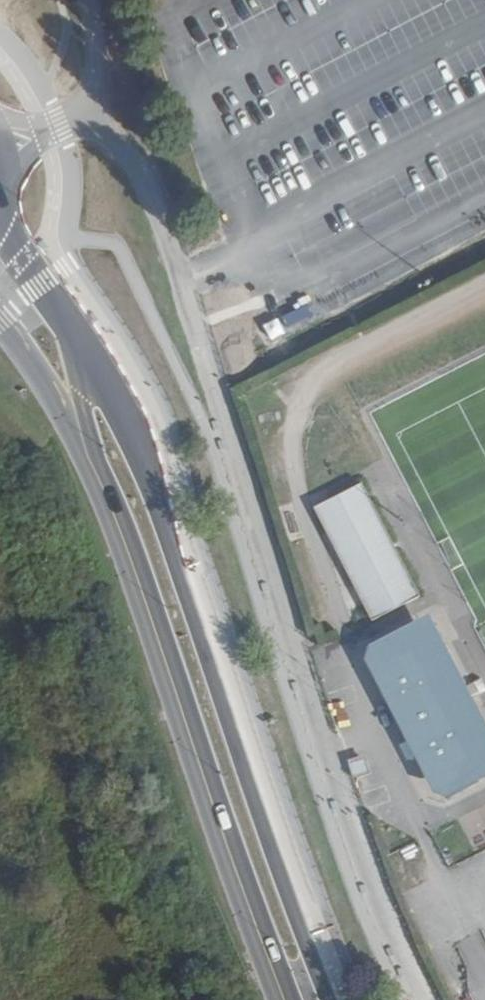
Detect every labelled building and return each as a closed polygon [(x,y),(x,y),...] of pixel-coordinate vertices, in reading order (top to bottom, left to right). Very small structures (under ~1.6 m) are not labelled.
[(376,619),(420,596),(362,484),(317,507),(376,619)] [(484,781),(484,722),(430,616),(370,647),(366,662),(434,795),(449,799),(484,781)] [(352,775),(366,771),(362,755),(347,759),(352,775)]
